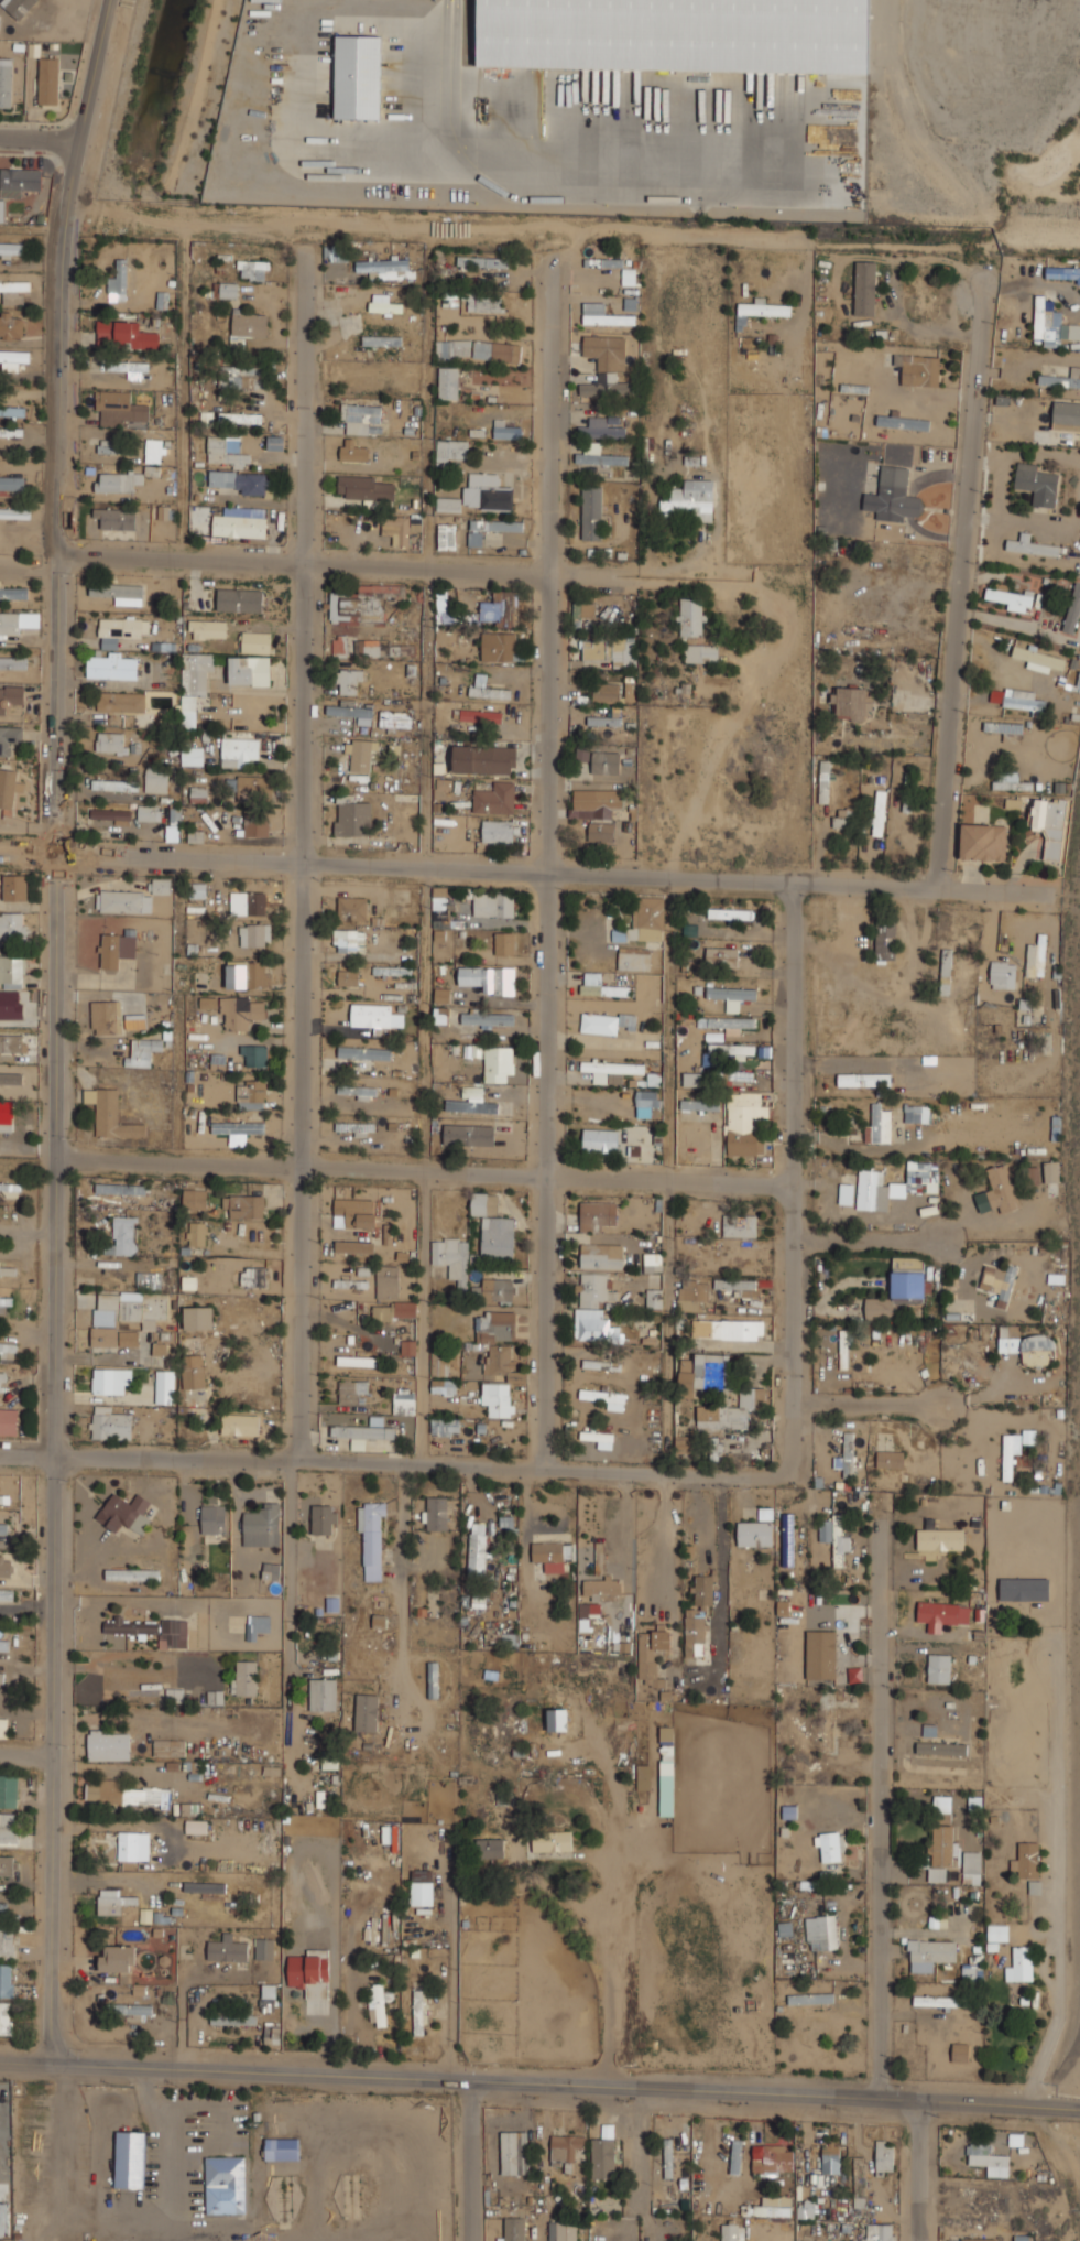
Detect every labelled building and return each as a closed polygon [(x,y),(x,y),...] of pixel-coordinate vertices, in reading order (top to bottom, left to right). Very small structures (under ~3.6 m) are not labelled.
[(19,20),(37,0),(6,0),(2,5),(19,20)] [(478,65),(868,73),(869,0),(479,0),(478,65)] [(381,35),(380,118),(334,117),(336,34),(381,35)] [(12,108),(13,59),(0,58),(0,108),(12,108)] [(59,58),(40,58),(39,104),(59,105),(59,58)] [(22,198),(22,190),(41,190),(42,170),(1,169),(0,197),(22,198)] [(23,254),(23,244),(0,243),(0,254),(23,254)] [(409,257),(391,258),(391,260),(362,261),(363,270),(370,269),(370,279),(414,278),(414,270),(409,270),(409,257)] [(508,258),(487,259),(487,268),(508,267),(508,258)] [(108,300),(127,301),(128,259),(117,259),(116,278),(109,278),(108,300)] [(267,280),(267,261),(240,261),(240,279),(267,280)] [(876,262),(856,261),(855,315),(875,315),(876,262)] [(1079,284),(1079,268),(1046,267),(1046,278),(1078,279),(1077,284),(1079,284)] [(25,304),(24,292),(31,292),(31,281),(0,282),(0,291),(3,291),(4,305),(25,304)] [(220,298),(237,298),(238,283),(220,283),(220,298)] [(389,295),(371,294),(371,312),(402,312),(402,303),(389,303),(389,295)] [(501,311),(500,294),(466,295),(467,312),(501,311)] [(1062,312),(1054,311),(1054,298),(1035,297),(1034,338),(1044,339),(1043,346),(1061,347),(1062,312)] [(738,315),(791,316),(791,305),(738,303),(738,315)] [(4,336),(4,338),(23,339),(24,317),(13,317),(13,312),(2,311),(2,316),(0,316),(0,336),(4,336)] [(267,314),(232,314),(231,350),(244,351),(244,336),(267,337),(267,314)] [(159,348),(159,332),(139,332),(140,323),(98,322),(98,347),(159,348)] [(363,345),(400,346),(400,337),(363,336),(363,345)] [(625,336),(583,336),(583,356),(598,356),(598,383),(579,383),(579,396),(631,396),(631,382),(617,382),(617,371),(626,371),(625,336)] [(470,340),(437,341),(437,357),(471,357),(470,340)] [(521,344),(474,342),(472,360),(520,362),(521,344)] [(19,372),(19,362),(30,363),(30,352),(0,351),(0,361),(3,361),(3,371),(19,372)] [(940,357),(896,355),(896,364),(902,365),(901,385),(939,386),(940,357)] [(128,371),(128,380),(141,381),(142,372),(149,372),(149,362),(107,361),(107,371),(128,371)] [(1068,366),(1068,376),(1038,375),(1038,386),(1079,387),(1079,366),(1068,366)] [(439,399),(458,399),(459,368),(439,367),(439,399)] [(132,391),(96,391),(96,410),(101,410),(101,426),(123,427),(123,421),(148,421),(148,404),(131,404),(132,391)] [(1054,401),(1051,429),(1079,430),(1079,403),(1054,401)] [(347,434),(368,435),(369,423),(381,424),(381,405),(342,404),(341,421),(347,421),(347,434)] [(262,424),(262,414),(220,413),(219,423),(262,424)] [(589,417),(589,426),(578,426),(579,438),(626,438),(626,426),(620,426),(620,417),(589,417)] [(494,438),(522,439),(522,427),(494,426),(494,438)] [(234,463),(234,466),(250,466),(250,454),(240,453),(241,438),(208,437),(208,462),(234,463)] [(369,461),(369,447),(356,447),(357,438),(343,437),(342,461),(369,461)] [(146,463),(162,463),(162,439),(146,439),(146,463)] [(436,467),(448,467),(448,459),(468,459),(469,441),(437,440),(436,467)] [(628,465),(629,456),(601,455),(601,442),(585,442),(585,454),(576,453),(576,463),(628,465)] [(1059,474),(1038,472),(1038,465),(1017,463),(1014,488),(1034,490),(1032,505),(1055,508),(1059,474)] [(863,510),(877,511),(876,519),(903,522),(904,515),(920,517),(922,497),(907,496),(909,468),(881,466),(879,494),(864,493),(863,510)] [(267,495),(268,473),(210,471),(209,487),(240,488),(240,495),(267,495)] [(96,493),(134,492),(134,484),(144,484),(144,472),(96,474),(96,493)] [(514,509),(514,488),(499,488),(499,474),(470,473),(469,487),(464,487),(463,508),(514,509)] [(375,477),(339,476),(338,497),(394,499),(394,483),(375,482),(375,477)] [(24,489),(25,477),(0,477),(0,489),(24,489)] [(714,480),(684,479),(684,488),(670,488),(669,500),(660,500),(660,515),(692,516),(692,522),(713,522),(714,480)] [(582,540),(601,540),(602,487),(583,487),(582,540)] [(461,512),(461,498),(437,498),(437,511),(461,512)] [(189,532),(201,533),(201,528),(209,528),(210,507),(191,506),(189,532)] [(135,530),(136,510),(94,509),(93,518),(101,518),(101,529),(135,530)] [(267,517),(213,515),(212,536),(266,538),(267,517)] [(409,516),(382,515),(382,535),(393,536),(393,546),(409,546),(409,516)] [(422,518),(410,518),(410,531),(422,531),(422,518)] [(455,524),(438,525),(438,550),(456,549),(455,524)] [(1022,552),(1040,553),(1041,542),(1024,541),(1025,533),(1023,533),(1022,552)] [(1079,609),(1079,582),(1074,581),(1061,630),(1073,634),(1079,609)] [(142,605),(142,582),(88,582),(88,595),(112,595),(112,605),(142,605)] [(389,624),(389,602),(405,602),(405,584),(358,583),(358,593),(329,592),(329,622),(389,624)] [(0,588),(0,600),(29,599),(29,587),(0,588)] [(985,598),(1008,603),(1007,609),(1030,614),(1034,591),(1025,589),(1024,595),(987,587),(985,598)] [(262,588),(216,588),(216,611),(262,611),(262,588)] [(436,622),(449,622),(449,589),(436,589),(436,622)] [(514,626),(514,592),(492,592),(492,602),(480,602),(480,626),(514,626)] [(703,598),(679,598),(680,622),(681,622),(681,637),(704,636),(703,598)] [(595,604),(574,603),(574,617),(595,618),(595,604)] [(0,613),(0,640),(6,640),(6,635),(19,635),(20,626),(28,626),(28,618),(20,618),(21,613),(0,613)] [(148,617),(98,617),(98,647),(118,647),(118,638),(148,638),(148,617)] [(187,639),(226,639),(226,619),(187,619),(187,639)] [(270,684),(270,631),(240,631),(240,654),(229,654),(228,684),(270,684)] [(515,631),(481,631),(481,661),(515,661),(515,631)] [(331,654),(343,654),(343,636),(331,636),(331,654)] [(583,638),(583,661),(613,661),(613,668),(636,668),(635,638),(583,638)] [(353,657),(415,657),(415,642),(353,642),(353,657)] [(1066,657),(1014,642),(1011,656),(1026,660),(1025,663),(1061,673),(1066,657)] [(685,662),(718,663),(718,645),(685,644),(685,662)] [(137,678),(137,653),(87,653),(87,678),(137,678)] [(182,728),(195,728),(195,694),(204,694),(204,674),(214,674),(214,653),(182,653),(182,728)] [(0,657),(0,674),(19,674),(20,658),(0,657)] [(362,693),(362,669),(337,669),(337,693),(362,693)] [(469,684),(468,695),(510,697),(511,688),(486,686),(487,673),(474,673),(474,684),(469,684)] [(620,684),(594,683),(593,702),(619,702),(620,684)] [(626,701),(634,701),(633,685),(625,685),(626,701)] [(24,688),(0,687),(0,714),(7,715),(7,704),(24,704),(24,688)] [(1035,691),(1005,688),(1003,707),(1033,709),(1032,716),(1045,717),(1046,700),(1035,699),(1035,691)] [(96,712),(144,712),(144,692),(96,692),(96,712)] [(371,716),(371,701),(337,700),(337,705),(325,705),(325,716),(371,716)] [(377,728),(412,728),(412,710),(377,710),(377,728)] [(501,711),(460,711),(460,721),(501,721),(501,711)] [(1024,724),(984,722),(984,732),(1023,733),(1024,724)] [(11,756),(11,742),(22,742),(23,727),(0,727),(0,756),(11,756)] [(95,753),(124,753),(124,732),(95,732),(95,753)] [(258,738),(220,738),(220,767),(247,767),(247,757),(258,757),(258,738)] [(346,759),(350,759),(350,771),(372,771),(372,739),(346,739),(346,759)] [(515,746),(452,745),(452,772),(515,773),(515,746)] [(589,761),(590,746),(578,745),(577,760),(589,761)] [(203,746),(182,746),(182,765),(203,765),(203,746)] [(592,774),(619,774),(620,752),(592,752),(592,774)] [(819,803),(829,803),(830,761),(820,760),(819,803)] [(144,791),(167,791),(167,767),(144,767),(144,791)] [(4,808),(3,815),(13,816),(14,792),(24,793),(25,783),(17,782),(17,770),(0,769),(0,807),(4,808)] [(1031,783),(1018,782),(1018,773),(999,772),(998,781),(993,781),(993,789),(1031,790),(1031,783)] [(271,776),(236,776),(236,799),(271,799),(271,776)] [(139,780),(91,779),(91,789),(138,790),(139,780)] [(513,813),(513,780),(492,780),(492,790),(472,790),(472,813),(513,813)] [(188,803),(207,803),(207,786),(188,786),(188,803)] [(623,792),(576,789),(574,817),(612,819),(612,806),(622,807),(623,792)] [(874,836),(884,836),(885,791),(875,791),(874,836)] [(334,793),(334,835),(370,835),(370,803),(358,803),(358,793),(334,793)] [(1066,799),(1033,797),(1030,830),(1044,831),(1041,859),(1061,860),(1066,799)] [(1021,807),(1022,799),(1006,799),(1006,807),(1021,807)] [(137,821),(161,821),(161,804),(137,804),(137,821)] [(171,825),(180,826),(180,807),(171,807),(171,825)] [(89,819),(130,819),(130,810),(89,810),(89,819)] [(243,836),(268,836),(268,812),(243,812),(243,836)] [(456,813),(432,813),(432,847),(444,847),(444,837),(456,837),(456,813)] [(834,817),(833,825),(846,826),(847,818),(834,817)] [(513,820),(482,820),(482,841),(513,841),(513,820)] [(614,823),(589,823),(588,841),(614,842),(614,823)] [(1006,861),(1007,825),(961,824),(960,860),(1006,861)] [(28,875),(4,875),(3,900),(27,901),(28,875)] [(170,877),(151,877),(151,890),(99,890),(98,912),(151,912),(151,894),(170,894),(170,877)] [(207,883),(189,883),(189,898),(206,899),(207,883)] [(265,890),(230,890),(230,914),(265,914),(265,890)] [(513,892),(473,892),(473,916),(513,916),(513,892)] [(664,897),(634,896),(633,930),(612,929),(611,940),(663,941),(664,897)] [(368,922),(368,897),(337,897),(337,922),(368,922)] [(723,924),(739,924),(739,919),(753,919),(753,908),(708,908),(708,918),(723,918),(723,924)] [(28,940),(28,927),(23,927),(23,914),(0,914),(0,940),(28,940)] [(875,959),(895,959),(895,920),(875,920),(875,959)] [(270,923),(240,923),(240,946),(270,946),(270,923)] [(363,929),(334,929),(334,951),(363,951),(363,929)] [(513,954),(513,932),(494,932),(494,954),(513,954)] [(120,957),(135,957),(135,933),(98,933),(98,970),(120,970),(120,957)] [(1045,975),(1045,933),(1038,933),(1038,943),(1027,943),(1027,975),(1045,975)] [(737,948),(706,948),(706,963),(737,963),(737,948)] [(950,949),(940,949),(940,994),(950,994),(950,949)] [(650,968),(650,950),(617,950),(617,960),(601,960),(601,968),(650,968)] [(4,983),(4,989),(25,988),(24,955),(0,955),(0,983),(4,983)] [(226,987),(269,987),(269,961),(226,961),(226,987)] [(1015,987),(1015,961),(990,961),(990,987),(1015,987)] [(373,975),(383,975),(383,985),(404,985),(404,975),(412,975),(412,966),(373,966),(373,975)] [(514,994),(514,966),(458,966),(458,985),(482,985),(482,994),(514,994)] [(359,968),(337,968),(337,985),(359,985),(359,968)] [(601,972),(580,972),(580,994),(632,995),(632,985),(601,985),(601,972)] [(433,1003),(449,1003),(449,977),(433,977),(433,1003)] [(755,999),(755,987),(706,987),(706,999),(755,999)] [(22,1019),(22,991),(0,991),(0,1019),(22,1019)] [(263,1019),(263,997),(219,997),(219,1031),(251,1031),(251,1019),(263,1019)] [(90,1033),(121,1033),(121,1000),(90,1000),(90,1033)] [(403,1014),(391,1014),(392,1004),(351,1004),(350,1026),(374,1026),(374,1028),(403,1028),(403,1014)] [(435,1024),(448,1024),(448,1008),(434,1008),(435,1024)] [(617,1035),(618,1026),(634,1027),(635,1015),(581,1010),(579,1032),(617,1035)] [(513,1025),(513,1013),(460,1013),(460,1025),(513,1025)] [(697,1027),(755,1028),(755,1017),(697,1016),(697,1027)] [(0,1035),(0,1053),(22,1053),(22,1034),(0,1035)] [(123,1054),(123,1067),(151,1067),(151,1050),(162,1050),(162,1038),(131,1038),(131,1054),(123,1054)] [(708,1054),(754,1054),(754,1043),(708,1043),(708,1054)] [(266,1067),(266,1044),(244,1044),(244,1067),(266,1067)] [(390,1059),(390,1047),(337,1047),(337,1059),(390,1059)] [(513,1082),(513,1047),(483,1047),(483,1082),(513,1082)] [(643,1062),(580,1060),(580,1070),(607,1071),(606,1082),(621,1083),(622,1072),(643,1073),(643,1062)] [(684,1085),(702,1085),(702,1071),(684,1071),(684,1085)] [(706,1071),(706,1083),(752,1083),(752,1071),(706,1071)] [(22,1074),(0,1073),(0,1085),(22,1085),(22,1074)] [(838,1086),(891,1087),(891,1074),(838,1074),(838,1086)] [(265,1108),(265,1080),(236,1080),(236,1108),(265,1108)] [(377,1085),(337,1085),(337,1096),(377,1096),(377,1085)] [(96,1137),(145,1137),(145,1124),(117,1124),(118,1089),(83,1087),(83,1103),(96,1103),(96,1137)] [(661,1090),(635,1090),(635,1106),(661,1106),(661,1090)] [(760,1092),(724,1093),(724,1155),(759,1155),(757,1118),(767,1118),(767,1106),(760,1106),(760,1092)] [(454,1093),(444,1093),(444,1139),(454,1139),(454,1093)] [(492,1133),(512,1133),(512,1098),(492,1098),(492,1133)] [(445,1111),(498,1113),(498,1102),(446,1100),(445,1111)] [(719,1100),(679,1100),(679,1109),(719,1109),(719,1100)] [(13,1132),(13,1102),(0,1102),(0,1132),(13,1132)] [(865,1123),(865,1143),(891,1143),(891,1102),(871,1102),(871,1123),(865,1123)] [(904,1123),(935,1123),(935,1104),(904,1104),(904,1123)] [(264,1122),(210,1122),(210,1133),(264,1133),(264,1122)] [(335,1134),(374,1134),(374,1122),(335,1122),(335,1134)] [(494,1126),(444,1125),(444,1145),(494,1146),(494,1126)] [(618,1129),(582,1128),(582,1151),(618,1151),(618,1129)] [(938,1161),(907,1160),(906,1183),(882,1182),(882,1170),(858,1169),(855,1210),(887,1211),(888,1197),(905,1198),(905,1191),(937,1192),(938,1161)] [(1044,1160),(1044,1182),(1059,1181),(1059,1160),(1044,1160)] [(985,1168),(991,1189),(974,1193),(979,1212),(1000,1206),(1001,1212),(1019,1208),(1007,1162),(985,1168)] [(853,1173),(839,1173),(839,1206),(853,1206),(853,1173)] [(94,1194),(145,1194),(145,1183),(94,1183),(94,1194)] [(206,1189),(182,1189),(182,1210),(206,1210),(206,1189)] [(470,1213),(482,1214),(480,1258),(513,1259),(514,1216),(497,1215),(498,1193),(471,1192),(470,1213)] [(263,1194),(222,1194),(222,1217),(263,1217),(263,1194)] [(334,1227),(378,1227),(378,1198),(334,1198),(334,1227)] [(615,1201),(579,1201),(579,1231),(603,1231),(603,1223),(615,1223),(615,1201)] [(722,1236),(755,1236),(755,1214),(722,1214),(722,1236)] [(137,1215),(112,1215),(112,1254),(137,1254),(137,1215)] [(188,1246),(205,1246),(205,1221),(188,1221),(188,1246)] [(430,1237),(430,1265),(448,1265),(448,1279),(457,1279),(457,1289),(467,1289),(467,1237),(430,1237)] [(335,1252),(374,1253),(374,1242),(335,1241),(335,1252)] [(622,1244),(580,1244),(580,1267),(622,1267),(622,1244)] [(662,1252),(644,1252),(644,1271),(662,1271),(662,1252)] [(864,1299),(864,1320),(893,1320),(893,1306),(924,1304),(924,1270),(917,1270),(917,1260),(891,1260),(892,1298),(864,1299)] [(1,1262),(0,1262),(0,1275),(16,1275),(16,1268),(1,1267),(1,1262)] [(1017,1270),(985,1262),(979,1288),(1000,1293),(997,1302),(1007,1306),(1017,1270)] [(375,1297),(396,1297),(396,1265),(375,1265),(375,1297)] [(266,1286),(266,1267),(240,1267),(240,1286),(266,1286)] [(137,1288),(161,1288),(161,1271),(137,1271),(137,1288)] [(575,1340),(621,1340),(621,1324),(606,1324),(607,1307),(617,1307),(617,1288),(608,1288),(608,1273),(576,1273),(575,1340)] [(512,1278),(480,1278),(480,1302),(512,1302),(512,1278)] [(755,1279),(714,1279),(714,1291),(755,1291),(755,1279)] [(699,1301),(708,1301),(708,1280),(677,1280),(677,1310),(699,1310),(699,1301)] [(646,1308),(662,1308),(662,1289),(646,1289),(646,1308)] [(167,1321),(168,1295),(98,1293),(98,1309),(118,1309),(118,1320),(167,1321)] [(0,1297),(0,1314),(6,1314),(7,1305),(13,1305),(13,1297),(0,1297)] [(415,1300),(393,1300),(393,1317),(415,1317),(415,1300)] [(183,1329),(212,1329),(212,1307),(183,1307),(183,1329)] [(514,1342),(515,1342),(515,1310),(477,1311),(477,1344),(484,1344),(484,1374),(514,1374),(514,1342)] [(762,1339),(762,1319),(691,1319),(691,1339),(762,1339)] [(89,1345),(138,1345),(138,1328),(89,1328),(89,1345)] [(840,1369),(848,1369),(847,1330),(840,1330),(840,1369)] [(1055,1334),(1021,1334),(1021,1363),(1055,1363),(1055,1334)] [(1000,1351),(1018,1351),(1018,1335),(1000,1335),(1000,1351)] [(415,1355),(415,1340),(400,1340),(400,1355),(415,1355)] [(0,1342),(0,1356),(16,1356),(17,1343),(0,1342)] [(167,1344),(154,1343),(153,1355),(166,1356),(167,1344)] [(465,1379),(479,1380),(480,1353),(466,1352),(465,1379)] [(724,1382),(726,1354),(692,1353),(692,1362),(679,1361),(677,1396),(694,1397),(695,1387),(706,1387),(706,1382),(724,1382)] [(182,1355),(182,1388),(204,1388),(204,1355),(182,1355)] [(337,1365),(377,1366),(377,1357),(337,1356),(337,1365)] [(609,1368),(609,1362),(588,1362),(588,1360),(583,1360),(583,1368),(609,1368)] [(91,1393),(130,1393),(130,1367),(91,1367),(91,1393)] [(174,1368),(154,1368),(154,1404),(174,1404),(174,1368)] [(367,1379),(338,1379),(338,1403),(367,1403),(367,1379)] [(455,1393),(455,1379),(430,1379),(430,1393),(455,1393)] [(481,1406),(490,1406),(490,1417),(513,1417),(513,1382),(481,1382),(481,1406)] [(748,1429),(748,1409),(765,1409),(765,1387),(739,1386),(739,1406),(697,1406),(696,1428),(748,1429)] [(603,1399),(602,1410),(623,1411),(625,1393),(580,1388),(579,1398),(603,1399)] [(393,1389),(393,1414),(415,1414),(415,1389),(393,1389)] [(265,1409),(260,1403),(229,1427),(234,1435),(265,1409)] [(89,1439),(131,1439),(131,1415),(112,1415),(112,1406),(89,1406),(89,1439)] [(0,1408),(0,1435),(18,1435),(18,1409),(0,1408)] [(430,1433),(459,1433),(459,1418),(430,1418),(430,1433)] [(394,1438),(394,1426),(331,1426),(331,1438),(394,1438)] [(613,1433),(580,1428),(579,1439),(611,1443),(613,1433)] [(1023,1444),(1036,1443),(1035,1430),(1023,1430),(1023,1444)] [(853,1431),(842,1431),(842,1457),(834,1457),(834,1466),(842,1466),(842,1477),(853,1477),(853,1431)] [(1003,1433),(1002,1480),(1012,1480),(1012,1453),(1021,1453),(1021,1442),(1029,1442),(1029,1433),(1003,1433)] [(904,1466),(904,1449),(875,1449),(875,1466),(904,1466)] [(94,1519),(116,1533),(122,1523),(141,1535),(151,1518),(143,1513),(151,1502),(138,1493),(131,1504),(112,1492),(94,1519)] [(447,1496),(422,1496),(422,1529),(447,1529),(447,1496)] [(363,1533),(363,1580),(381,1581),(381,1560),(390,1561),(390,1548),(383,1547),(383,1502),(358,1502),(358,1533),(363,1533)] [(242,1537),(279,1537),(279,1503),(261,1503),(261,1513),(242,1513),(242,1537)] [(337,1534),(337,1505),(312,1505),(312,1534),(337,1534)] [(200,1507),(200,1534),(225,1534),(225,1507),(200,1507)] [(793,1513),(782,1513),(782,1566),(793,1566),(793,1513)] [(513,1516),(500,1516),(500,1525),(513,1525),(513,1516)] [(849,1535),(842,1535),(841,1516),(818,1517),(819,1541),(832,1541),(832,1566),(842,1566),(842,1552),(850,1551),(849,1535)] [(964,1528),(937,1528),(937,1518),(927,1518),(927,1528),(916,1528),(916,1549),(964,1549),(964,1528)] [(772,1546),(772,1522),(737,1522),(737,1546),(772,1546)] [(488,1574),(488,1533),(468,1533),(468,1574),(488,1574)] [(543,1572),(563,1572),(563,1559),(569,1559),(569,1542),(531,1542),(531,1561),(543,1561),(543,1572)] [(11,1557),(0,1557),(0,1578),(11,1578),(11,1557)] [(279,1580),(280,1563),(263,1562),(262,1579),(279,1580)] [(105,1579),(159,1579),(159,1569),(105,1569),(105,1579)] [(712,1574),(694,1574),(694,1605),(712,1605),(712,1574)] [(582,1577),(582,1595),(621,1595),(621,1577),(582,1577)] [(13,1600),(13,1590),(0,1589),(0,1599),(13,1600)] [(996,1592),(996,1604),(1050,1604),(1050,1592),(996,1592)] [(777,1615),(788,1615),(788,1601),(777,1601),(777,1615)] [(942,1632),(942,1623),(969,1623),(969,1602),(918,1601),(917,1622),(928,1622),(927,1632),(942,1632)] [(703,1607),(684,1607),(684,1655),(703,1655),(703,1607)] [(829,1611),(808,1611),(808,1618),(817,1618),(817,1674),(829,1674),(829,1611)] [(269,1615),(246,1615),(246,1641),(257,1641),(257,1631),(269,1631),(269,1615)] [(160,1634),(160,1647),(178,1648),(178,1618),(103,1618),(103,1633),(160,1634)] [(637,1687),(659,1687),(659,1655),(669,1655),(669,1628),(637,1628),(637,1687)] [(0,1639),(0,1650),(8,1650),(8,1639),(0,1639)] [(950,1682),(950,1654),(928,1654),(928,1682),(950,1682)] [(257,1659),(232,1659),(232,1695),(257,1695),(257,1659)] [(427,1698),(438,1698),(438,1660),(427,1660),(427,1698)] [(109,1667),(109,1691),(152,1691),(152,1681),(162,1681),(162,1667),(109,1667)] [(308,1710),(336,1710),(336,1677),(309,1677),(308,1710)] [(166,1689),(166,1701),(181,1700),(181,1689),(166,1689)] [(377,1693),(356,1693),(356,1731),(377,1731),(377,1693)] [(567,1708),(547,1708),(547,1730),(567,1730),(567,1708)] [(0,1717),(0,1738),(8,1738),(9,1717),(0,1717)] [(661,1785),(664,1785),(664,1787),(673,1787),(672,1725),(659,1726),(661,1785)] [(87,1760),(130,1760),(130,1729),(87,1729),(87,1760)] [(184,1740),(153,1740),(153,1755),(184,1755),(184,1740)] [(967,1754),(967,1742),(916,1742),(916,1754),(967,1754)] [(17,1807),(18,1775),(0,1775),(0,1807),(17,1807)] [(170,1806),(171,1788),(121,1787),(121,1779),(85,1778),(85,1802),(170,1806)] [(316,1806),(334,1806),(334,1790),(316,1790),(316,1806)] [(950,1795),(934,1795),(934,1812),(950,1812),(950,1795)] [(17,1846),(18,1814),(0,1813),(0,1846),(17,1846)] [(207,1819),(184,1819),(184,1832),(207,1832),(207,1819)] [(954,1823),(929,1825),(930,1881),(945,1880),(943,1866),(956,1866),(954,1823)] [(148,1831),(118,1831),(118,1861),(148,1861),(148,1831)] [(571,1851),(571,1831),(535,1831),(535,1851),(571,1851)] [(816,1831),(816,1861),(844,1861),(844,1831),(816,1831)] [(477,1858),(503,1858),(503,1839),(477,1839),(477,1858)] [(1010,1858),(1010,1877),(1038,1877),(1038,1842),(1018,1842),(1018,1858),(1010,1858)] [(962,1883),(981,1883),(981,1851),(962,1851),(962,1883)] [(0,1856),(0,1876),(13,1876),(13,1857),(0,1856)] [(410,1905),(433,1905),(433,1881),(410,1881),(410,1905)] [(183,1893),(225,1893),(225,1882),(183,1882),(183,1893)] [(97,1914),(123,1914),(123,1904),(137,1904),(137,1896),(127,1896),(127,1888),(97,1888),(97,1914)] [(808,1951),(837,1948),(834,1914),(805,1917),(808,1951)] [(1008,1925),(986,1925),(986,1941),(1008,1941),(1008,1925)] [(0,1926),(0,1958),(15,1958),(15,1933),(4,1933),(4,1926),(0,1926)] [(207,1961),(247,1961),(247,1941),(236,1941),(236,1933),(219,1933),(219,1941),(207,1941),(207,1961)] [(273,1938),(253,1938),(253,1960),(273,1960),(273,1938)] [(956,1961),(956,1939),(907,1939),(907,1961),(956,1961)] [(99,1972),(135,1972),(135,1945),(99,1945),(99,1972)] [(1033,1980),(1033,1946),(1013,1946),(1013,1966),(1005,1966),(1005,1980),(1033,1980)] [(328,1948),(306,1948),(306,1957),(286,1957),(286,1986),(305,1986),(305,1999),(328,1999),(328,1948)] [(962,1981),(983,1981),(983,1963),(975,1963),(975,1966),(962,1966),(962,1981)] [(13,1965),(0,1965),(0,1996),(13,1996),(13,1965)] [(262,1984),(262,1998),(275,1998),(275,1984),(262,1984)] [(368,1984),(368,2025),(383,2025),(383,2002),(392,2002),(392,1984),(368,1984)] [(424,1990),(413,1990),(413,2025),(424,2025),(424,1990)] [(833,1993),(787,1993),(787,2004),(833,2004),(833,1993)] [(966,1995),(913,1995),(913,2006),(966,2006),(966,1995)] [(12,2035),(12,2003),(0,2003),(0,2035),(12,2035)] [(106,2013),(152,2013),(152,2004),(106,2004),(106,2013)] [(210,2024),(257,2024),(257,2012),(210,2012),(210,2024)] [(951,2061),(969,2061),(969,2043),(951,2043),(951,2061)] [(591,2136),(591,2178),(613,2178),(613,2124),(602,2124),(602,2136),(591,2136)] [(146,2132),(117,2131),(116,2188),(145,2188),(146,2132)] [(526,2175),(526,2131),(501,2131),(501,2175),(526,2175)] [(572,2147),(585,2147),(585,2134),(550,2134),(550,2167),(572,2167),(572,2147)] [(299,2160),(299,2139),(266,2138),(265,2160),(299,2160)] [(665,2177),(673,2177),(672,2139),(664,2139),(665,2177)] [(730,2174),(741,2174),(742,2140),(732,2139),(730,2174)] [(893,2176),(893,2141),(875,2141),(875,2176),(893,2176)] [(1008,2176),(1008,2154),(990,2154),(990,2143),(967,2143),(967,2164),(986,2164),(986,2176),(1008,2176)] [(752,2159),(752,2174),(793,2174),(793,2144),(729,2144),(729,2159),(752,2159)] [(839,2144),(821,2144),(821,2174),(839,2174),(839,2144)] [(206,2158),(207,2214),(246,2213),(245,2157),(206,2158)] [(865,2157),(853,2157),(853,2207),(865,2207),(865,2157)] [(792,2196),(761,2196),(761,2205),(741,2205),(741,2215),(792,2215),(792,2196)] [(796,2217),(814,2217),(814,2199),(796,2199),(796,2217)] [(0,2203),(0,2237),(8,2237),(8,2203),(0,2203)] [(525,2217),(504,2217),(504,2240),(525,2240),(525,2217)] [(547,2221),(547,2240),(576,2240),(576,2221),(547,2221)] [(721,2222),(721,2240),(742,2240),(742,2222),(721,2222)] [(895,2223),(861,2223),(861,2240),(895,2240),(895,2223)]
